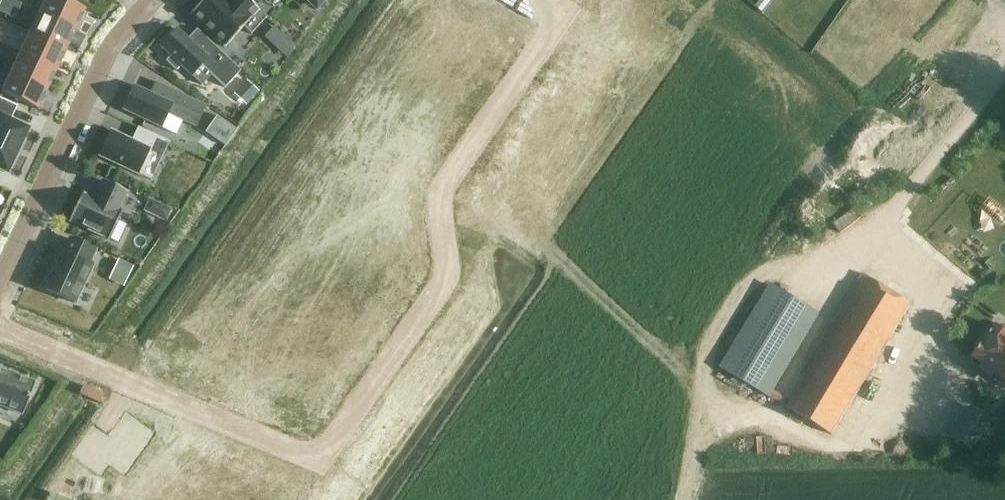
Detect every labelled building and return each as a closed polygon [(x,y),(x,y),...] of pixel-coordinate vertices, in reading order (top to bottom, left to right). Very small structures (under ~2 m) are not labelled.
[(14,2),(10,0),(1,0),(0,2),(0,13),(14,19),(21,5),(14,2)] [(39,13),(75,30),(84,10),(63,0),(45,0),(39,13)] [(189,15),(224,48),(243,28),(250,35),(266,18),(246,0),(203,0),(189,15)] [(316,10),(326,0),(305,0),(316,10)] [(66,50),(75,30),(39,13),(29,33),(66,50)] [(176,29),(159,47),(170,57),(165,62),(175,71),(180,66),(191,76),(201,86),(211,75),(224,88),(240,71),(196,30),(195,31),(201,36),(192,45),(187,40),(176,29)] [(56,70),(66,50),(29,33),(20,53),(56,70)] [(47,90),(56,70),(20,53),(10,73),(47,90)] [(37,110),(47,90),(10,73),(1,93),(37,110)] [(132,86),(121,110),(161,128),(176,135),(182,122),(195,128),(205,106),(155,82),(150,94),(132,86)] [(0,99),(0,170),(7,174),(29,128),(10,119),(16,107),(0,99)] [(215,116),(204,133),(224,147),(235,130),(215,116)] [(169,143),(137,128),(131,141),(111,131),(99,157),(137,175),(149,149),(163,156),(169,143)] [(69,222),(108,240),(121,213),(118,211),(126,193),(103,181),(94,200),(81,194),(69,222)] [(41,288),(74,304),(92,266),(88,264),(94,251),(69,239),(63,252),(59,250),(41,288)] [(832,435),(911,304),(862,274),(809,363),(813,365),(787,409),(832,435)] [(772,285),(721,368),(770,397),(821,315),(772,285)] [(1004,326),(996,329),(973,358),(983,366),(980,369),(1004,388),(1004,327),(1004,326)] [(22,415),(35,384),(0,370),(0,406),(22,415)] [(978,408),(998,421),(1004,410),(1004,390),(994,383),(978,408)] [(128,417),(111,441),(96,430),(76,457),(103,476),(111,464),(126,475),(154,436),(128,417)]
